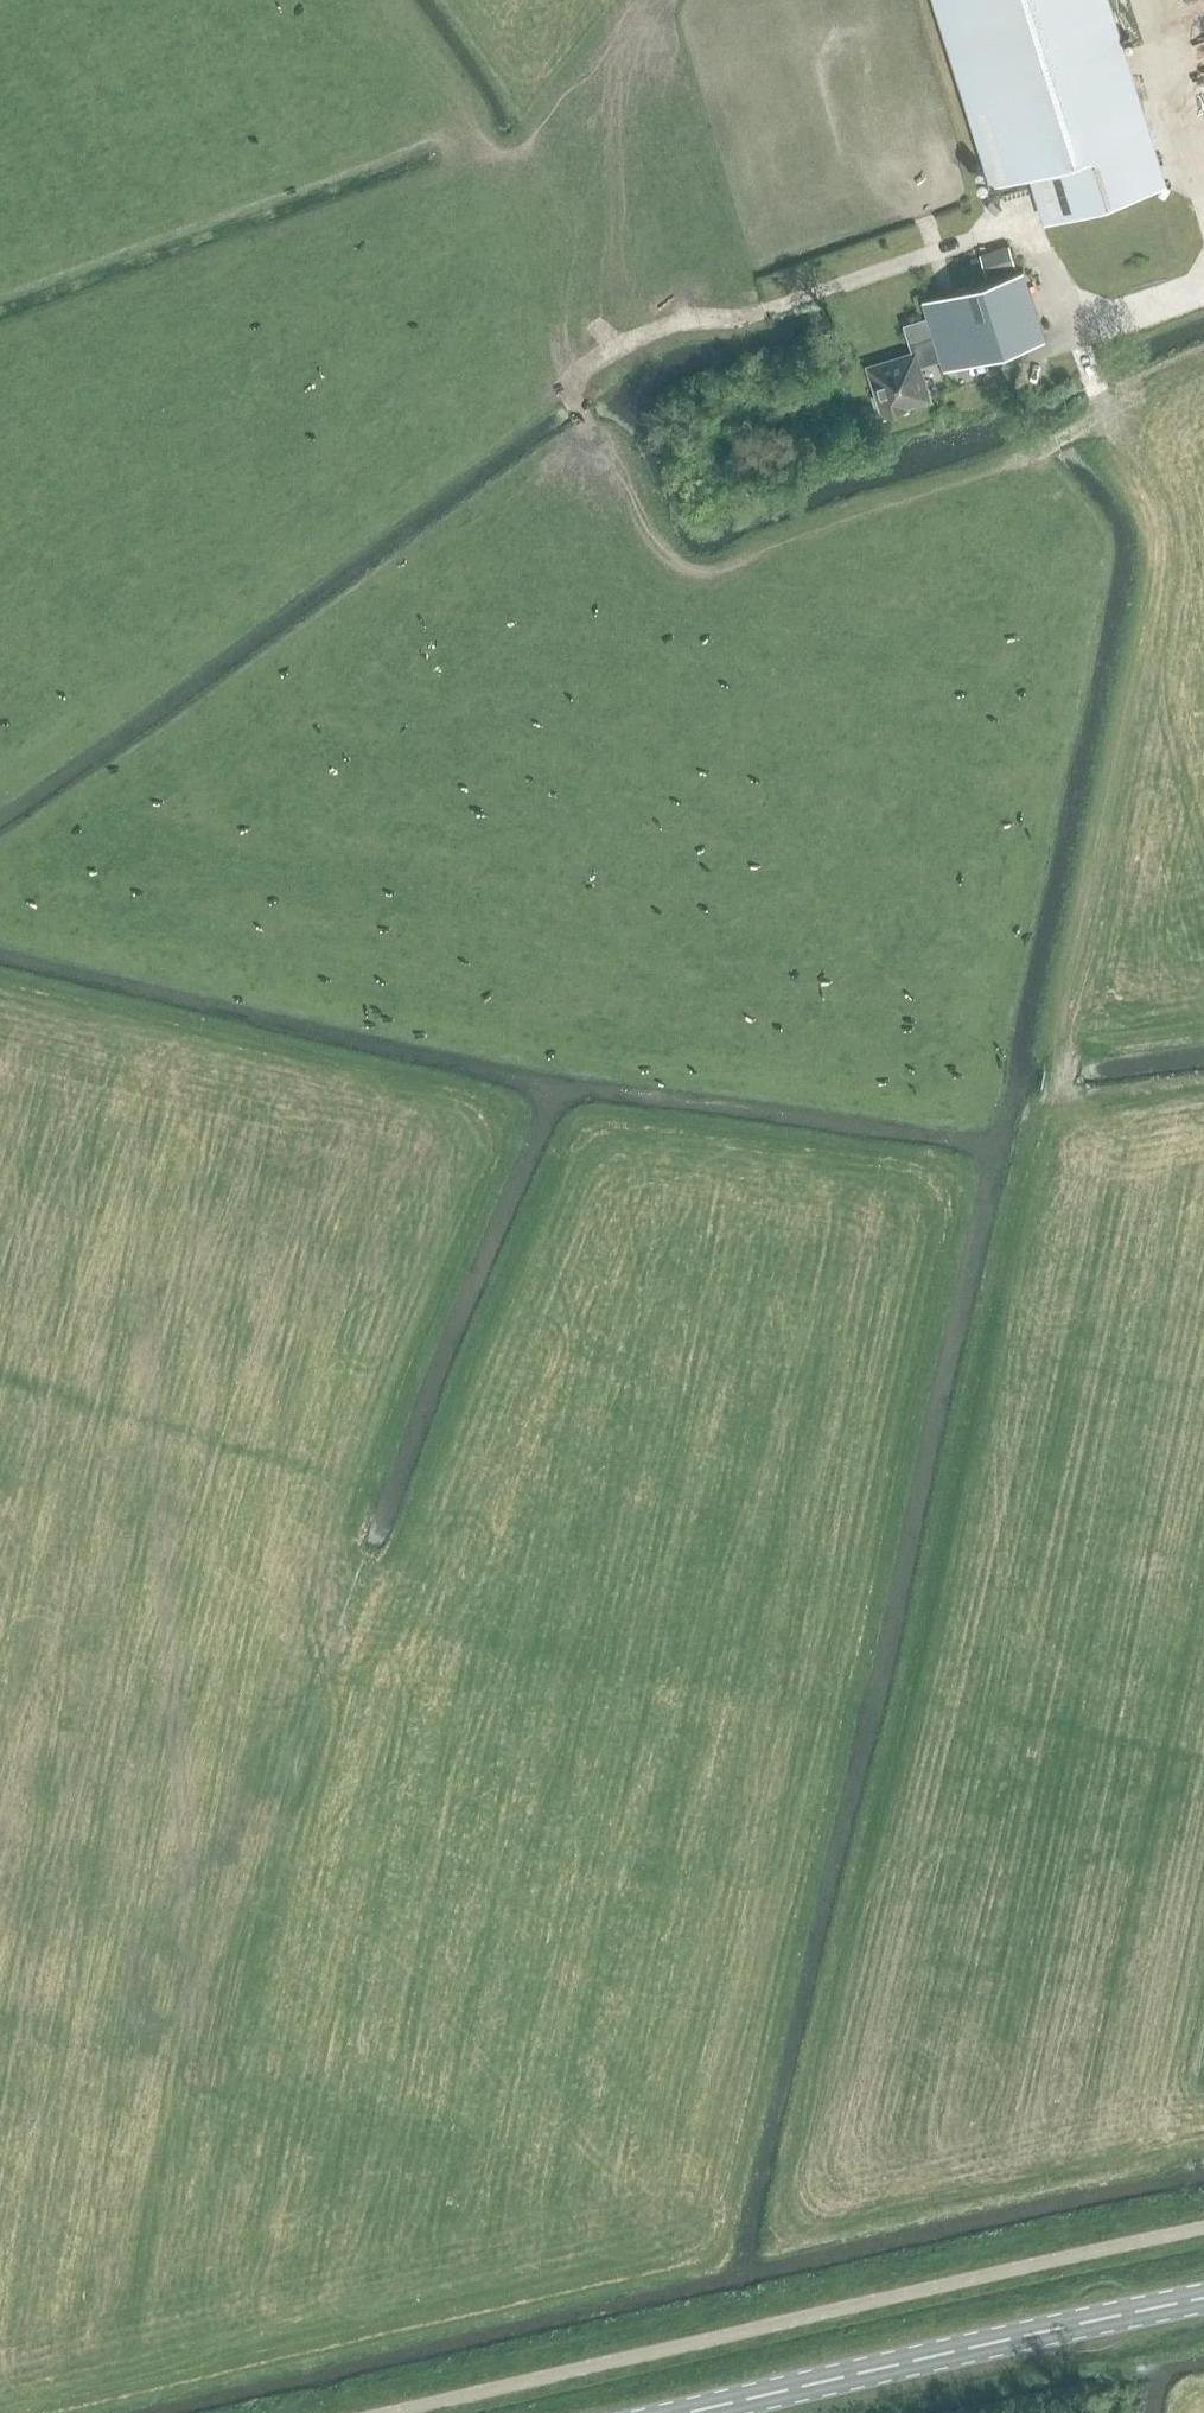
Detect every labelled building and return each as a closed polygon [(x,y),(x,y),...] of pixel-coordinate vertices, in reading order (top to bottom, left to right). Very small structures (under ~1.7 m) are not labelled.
[(995,183),(1033,172),(1048,221),(1160,185),(1103,0),(938,0),(995,183)] [(978,256),(985,278),(1014,268),(1007,246),(978,256)] [(929,400),(919,369),(941,361),(944,370),(1043,338),(1021,270),(922,302),(934,338),(910,345),(913,355),(869,369),(877,395),(874,396),(882,418),(910,409),(909,407),(929,400)]
